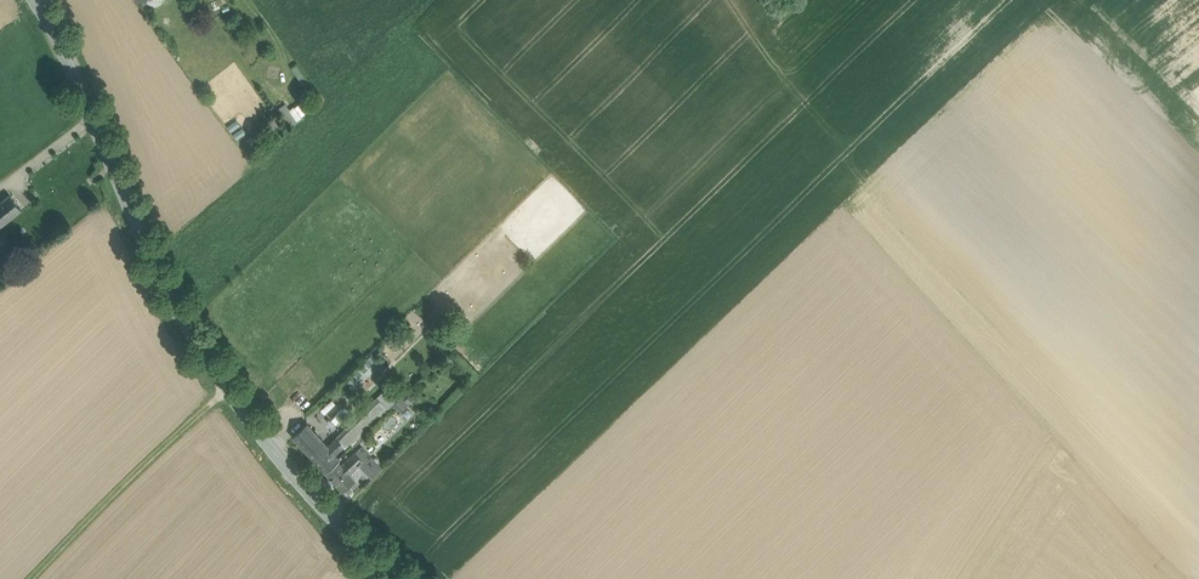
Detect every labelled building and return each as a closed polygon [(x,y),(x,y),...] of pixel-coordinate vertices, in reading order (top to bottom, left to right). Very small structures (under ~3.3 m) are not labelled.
[(0,202),(0,225),(1,226),(22,209),(10,194),(0,202)] [(380,347),(344,378),(357,393),(393,362),(380,347)] [(408,416),(413,409),(408,406),(411,400),(401,393),(393,406),(408,416)] [(333,398),(322,409),(335,421),(346,410),(333,398)] [(354,436),(360,431),(368,422),(370,425),(389,406),(382,399),(344,433),(350,440),(354,436)] [(323,440),(308,424),(293,437),(308,453),(323,440)] [(360,431),(354,436),(358,440),(364,435),(360,431)] [(344,433),(343,433),(340,436),(342,439),(340,441),(344,447),(351,441),(350,440),(344,433)] [(337,439),(329,446),(336,454),(344,447),(340,441),(337,439)] [(323,440),(308,453),(326,473),(339,462),(341,460),(336,454),(329,446),(323,440)] [(371,455),(363,446),(356,452),(364,461),(371,455)] [(356,452),(342,465),(350,474),(364,461),(356,452)] [(373,458),(363,467),(372,477),(382,467),(373,458)] [(342,465),(339,462),(326,473),(343,492),(355,480),(350,474),(342,465)]
